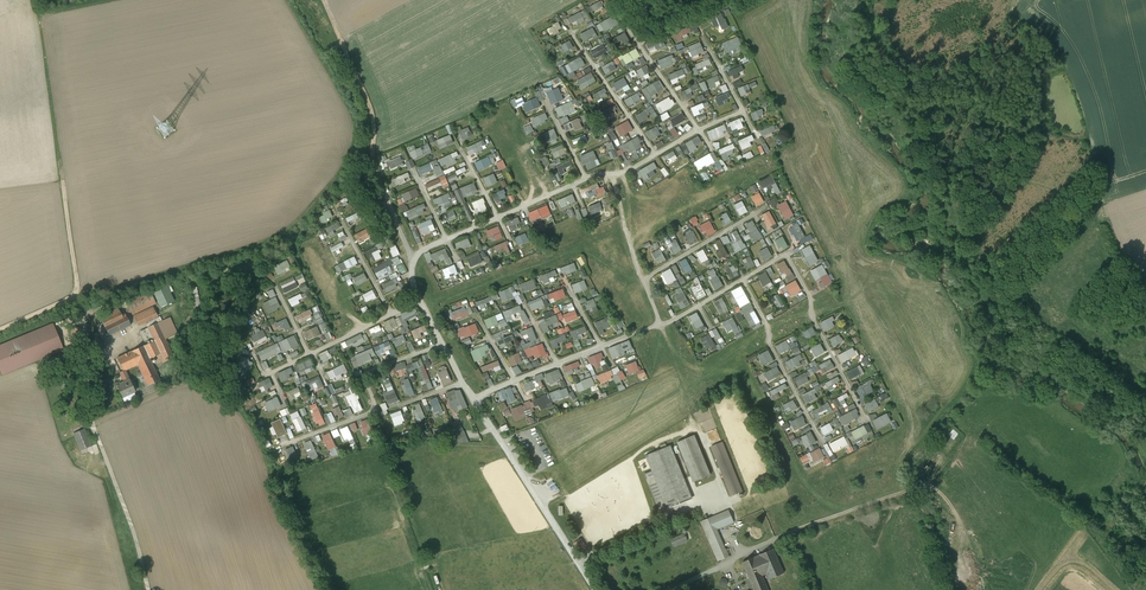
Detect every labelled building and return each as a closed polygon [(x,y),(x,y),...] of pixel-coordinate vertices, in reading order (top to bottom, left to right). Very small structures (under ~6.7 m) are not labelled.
[(603,7),(600,1),(591,7),(593,11),(594,12),(603,7)] [(588,16),(585,10),(580,13),(580,12),(567,19),(570,24),(577,21),(578,24),(585,20),(583,18),(588,16)] [(721,13),(710,18),(714,28),(720,26),(722,30),(729,28),(725,19),(723,19),(721,13)] [(618,25),(614,16),(600,23),(601,24),(604,30),(605,32),(618,25)] [(562,29),(558,22),(552,25),(553,27),(547,30),(550,35),(553,34),(554,36),(560,33),(559,30),(562,29)] [(697,28),(695,23),(690,25),(694,33),(698,31),(697,28)] [(692,32),(690,27),(673,34),(677,43),(683,40),(681,36),(692,32)] [(597,37),(592,28),(580,35),(584,42),(593,38),(594,39),(597,37)] [(630,43),(625,33),(614,38),(617,44),(622,41),(624,45),(630,43)] [(742,47),(738,37),(722,44),(726,54),(733,51),(734,53),(742,50),(741,47),(742,47)] [(665,47),(662,38),(646,44),(650,53),(665,47)] [(573,48),(570,41),(561,46),(565,53),(573,48)] [(700,42),(688,48),(692,57),(704,52),(700,42)] [(603,53),(599,47),(591,52),(594,58),(603,53)] [(640,57),(636,49),(622,57),(626,65),(640,57)] [(672,55),(658,61),(661,69),(673,65),(673,64),(671,60),(674,59),(672,55)] [(580,57),(568,64),(569,64),(573,72),(574,72),(585,66),(580,57)] [(711,64),(709,59),(695,65),(696,67),(698,73),(703,71),(702,68),(711,64)] [(616,69),(612,62),(602,67),(606,75),(616,69)] [(569,74),(573,72),(569,64),(561,69),(565,76),(569,74)] [(650,73),(646,66),(637,71),(641,78),(650,73)] [(742,66),(727,72),(729,77),(732,76),(734,80),(739,78),(738,74),(744,71),(742,66)] [(592,72),(590,67),(577,74),(579,79),(592,72)] [(683,70),(682,69),(668,76),(672,85),(679,82),(678,80),(679,80),(678,78),(685,75),(683,70)] [(596,81),(591,73),(577,81),(581,89),(596,81)] [(720,81),(718,76),(707,81),(710,89),(716,87),(715,83),(720,81)] [(625,82),(623,79),(613,84),(617,91),(622,89),(620,85),(625,82)] [(638,86),(639,89),(648,83),(646,80),(638,86)] [(664,88),(659,81),(658,81),(642,90),(650,104),(653,101),(651,97),(663,90),(663,89),(664,88)] [(708,90),(704,82),(698,84),(702,92),(708,90)] [(683,100),(693,96),(691,92),(699,89),(698,84),(692,86),(692,87),(689,88),(690,89),(680,93),(683,100)] [(540,91),(543,99),(547,97),(542,85),(538,87),(540,91)] [(749,88),(748,85),(738,89),(741,97),(747,94),(745,91),(749,89),(749,88)] [(563,100),(558,89),(547,93),(552,105),(563,100)] [(605,89),(594,95),(597,101),(607,96),(605,93),(606,92),(605,89)] [(535,93),(537,98),(539,102),(544,100),(543,99),(540,91),(535,93)] [(641,100),(637,93),(624,101),(628,107),(641,100)] [(729,93),(715,99),(719,107),(725,104),(724,101),(728,100),(728,98),(730,97),(729,93)] [(523,98),(516,101),(519,107),(524,105),(524,104),(525,103),(523,98)] [(539,102),(537,98),(525,103),(524,104),(524,105),(525,107),(524,108),(526,113),(541,106),(539,102)] [(671,101),(669,98),(653,107),(655,110),(660,107),(663,112),(671,108),(674,104),(672,100),(671,101)] [(519,107),(516,101),(515,99),(510,101),(514,109),(519,107)] [(576,112),(571,102),(555,109),(559,117),(562,116),(563,117),(576,112)] [(702,104),(691,109),(694,117),(700,114),(698,111),(704,108),(703,104),(702,104)] [(616,110),(614,106),(603,112),(605,116),(611,113),(616,110)] [(644,112),(635,117),(639,124),(649,118),(647,116),(650,115),(649,114),(651,113),(654,118),(657,116),(652,106),(643,111),(644,112)] [(762,109),(750,114),(754,122),(760,119),(759,117),(763,115),(762,114),(764,113),(762,109)] [(548,119),(545,113),(532,119),(533,122),(531,123),(533,128),(546,122),(545,121),(548,119)] [(670,117),(667,113),(660,116),(663,121),(670,117)] [(684,118),(682,113),(670,120),(674,127),(684,121),(682,119),(684,118)] [(583,128),(578,119),(563,125),(567,132),(575,129),(576,131),(583,128)] [(740,119),(729,123),(730,127),(732,131),(737,129),(738,130),(744,128),(740,119)] [(633,130),(628,121),(615,128),(621,137),(633,130)] [(533,131),(530,125),(524,128),(527,135),(533,131)] [(724,125),(707,132),(711,141),(724,135),(723,132),(726,130),(724,125)] [(774,126),(760,132),(762,137),(776,131),(774,126)] [(661,135),(656,127),(647,132),(651,140),(661,135)] [(470,132),(468,128),(462,131),(459,132),(460,135),(462,140),(469,137),(467,133),(470,132)] [(678,137),(673,128),(670,130),(673,136),(674,139),(678,137)] [(558,139),(554,129),(540,135),(544,145),(558,139)] [(613,142),(617,139),(613,131),(609,134),(613,142)] [(453,143),(450,135),(437,141),(441,149),(453,143)] [(752,135),(738,141),(742,150),(751,146),(749,143),(754,141),(752,135)] [(588,142),(585,136),(572,141),(574,145),(581,142),(582,144),(588,142)] [(702,143),(698,136),(685,144),(688,149),(691,153),(697,149),(696,147),(702,143)] [(641,143),(638,137),(624,145),(624,144),(619,147),(620,150),(622,149),(623,152),(627,150),(629,154),(642,147),(640,143),(641,143)] [(483,140),(467,148),(468,151),(467,152),(469,156),(482,150),(481,147),(485,145),(483,140)] [(688,149),(685,144),(685,143),(679,146),(684,152),(688,149)] [(733,144),(719,150),(721,155),(726,153),(732,150),(735,149),(733,144)] [(428,145),(421,148),(424,155),(431,152),(428,145)] [(566,154),(562,145),(551,150),(555,159),(566,154)] [(424,155),(421,148),(410,152),(413,160),(424,155)] [(618,157),(615,150),(610,152),(608,152),(611,160),(618,157)] [(597,160),(593,151),(580,157),(583,166),(585,165),(588,171),(597,167),(594,161),(597,160)] [(677,159),(673,151),(663,157),(666,161),(671,158),(672,162),(677,159)] [(458,156),(457,152),(439,160),(442,167),(446,165),(447,167),(456,163),(455,159),(456,159),(456,157),(458,156)] [(713,152),(710,154),(714,163),(718,161),(713,152)] [(753,157),(751,152),(742,156),(744,161),(753,157)] [(714,163),(710,154),(694,163),(699,171),(714,163)] [(630,165),(624,155),(620,157),(626,167),(630,165)] [(404,165),(400,157),(388,162),(391,170),(404,165)] [(478,171),(495,163),(493,158),(489,160),(488,157),(475,163),(478,171)] [(549,165),(545,157),(540,160),(544,168),(549,165)] [(722,159),(719,161),(725,171),(728,170),(722,159)] [(443,173),(437,160),(429,163),(430,164),(433,170),(435,174),(436,174),(437,176),(443,173)] [(506,168),(503,160),(496,163),(499,171),(506,168)] [(572,165),(570,161),(557,167),(560,174),(566,171),(565,168),(572,165)] [(722,169),(718,161),(714,163),(718,171),(722,169)] [(654,163),(639,171),(644,181),(649,178),(647,174),(657,168),(654,163)] [(433,170),(430,164),(418,169),(421,176),(433,170)] [(709,178),(705,172),(700,175),(703,181),(709,178)] [(410,177),(408,173),(397,178),(400,185),(406,183),(404,179),(410,177)] [(458,179),(456,174),(448,178),(450,183),(458,179)] [(497,182),(494,174),(483,179),(487,187),(497,182)] [(449,186),(445,175),(439,178),(439,179),(442,186),(443,188),(449,186)] [(780,192),(772,176),(759,183),(763,190),(766,188),(768,191),(773,188),(776,194),(780,192)] [(397,186),(396,186),(394,180),(393,178),(388,180),(391,189),(397,186)] [(429,192),(442,186),(439,179),(426,185),(429,192)] [(605,187),(602,181),(582,190),(581,189),(579,190),(583,201),(596,195),(597,198),(606,194),(605,191),(604,187),(605,187)] [(474,183),(460,189),(464,198),(478,192),(474,183)] [(419,196),(416,189),(402,195),(405,202),(419,196)] [(460,189),(454,191),(461,206),(466,204),(464,198),(460,189)] [(504,190),(497,193),(500,200),(501,200),(506,198),(505,194),(505,193),(504,190)] [(497,193),(492,195),(496,205),(502,203),(501,200),(500,200),(497,193)] [(764,202),(759,193),(751,197),(756,206),(764,202)] [(451,199),(449,194),(433,200),(435,204),(438,203),(440,208),(444,206),(444,208),(453,204),(451,199)] [(576,202),(573,195),(558,201),(561,208),(567,206),(566,203),(569,202),(570,205),(576,202)] [(350,200),(348,197),(339,202),(342,208),(348,205),(346,202),(350,200)] [(482,199),(472,203),(477,215),(487,211),(482,199)] [(777,205),(774,199),(769,201),(772,207),(777,205)] [(747,212),(742,201),(734,205),(740,216),(747,212)] [(793,216),(786,201),(778,205),(785,220),(793,216)] [(600,203),(589,207),(592,215),(603,210),(600,203)] [(404,204),(399,206),(402,212),(409,210),(407,206),(405,206),(404,204)] [(426,209),(424,204),(406,212),(409,219),(418,215),(418,216),(424,213),(423,210),(426,209)] [(461,207),(465,213),(469,211),(466,204),(461,207)] [(551,215),(547,206),(528,214),(531,222),(541,218),(542,219),(551,215)] [(328,222),(327,220),(333,217),(329,210),(326,212),(323,213),(324,215),(318,218),(321,225),(328,222)] [(454,211),(442,216),(444,220),(448,218),(455,215),(456,215),(454,211)] [(474,220),(469,211),(465,213),(469,222),(474,220)] [(775,224),(769,212),(762,215),(768,227),(771,226),(775,224)] [(361,216),(359,213),(346,219),(348,223),(361,216)] [(731,222),(726,213),(722,215),(725,220),(722,221),(724,226),(731,222)] [(520,223),(518,218),(507,222),(509,227),(515,225),(520,223)] [(435,230),(431,220),(419,225),(423,235),(435,230)] [(715,231),(709,221),(699,226),(703,233),(705,232),(707,236),(715,231)] [(762,238),(752,221),(745,225),(750,234),(748,235),(750,238),(753,243),(762,238)] [(341,227),(339,222),(326,229),(329,234),(333,231),(341,227)] [(804,237),(797,223),(792,226),(793,227),(797,235),(794,237),(797,241),(804,237)] [(503,237),(498,227),(486,231),(489,238),(490,238),(491,242),(503,237)] [(797,235),(793,227),(789,229),(792,236),(794,235),(794,237),(797,235)] [(373,236),(369,228),(355,235),(359,243),(373,236)] [(699,242),(693,231),(688,233),(689,234),(685,236),(690,245),(694,244),(699,242)] [(741,240),(736,231),(732,233),(732,234),(729,235),(734,244),(741,240)] [(529,241),(525,234),(515,238),(518,245),(529,241)] [(788,247),(782,237),(778,239),(775,241),(779,248),(782,247),(783,250),(788,247)] [(389,239),(386,241),(390,249),(394,246),(389,239)] [(471,246),(468,239),(455,244),(458,251),(471,246)] [(728,256),(720,240),(715,242),(720,251),(716,253),(719,259),(723,258),(724,258),(728,256)] [(348,247),(345,241),(331,248),(334,254),(348,247)] [(506,255),(510,253),(507,246),(509,245),(508,241),(494,247),(497,253),(499,252),(499,254),(505,252),(506,255)] [(674,255),(681,250),(677,242),(671,245),(672,247),(670,248),(674,255)] [(818,261),(810,246),(801,250),(809,266),(818,261)] [(378,251),(376,247),(365,252),(368,260),(374,257),(376,261),(382,258),(379,253),(381,252),(380,250),(378,251)] [(400,255),(397,248),(390,251),(393,258),(400,255)] [(772,257),(767,248),(759,252),(764,261),(772,257)] [(449,258),(445,249),(430,255),(432,259),(436,262),(440,260),(443,255),(448,266),(453,264),(450,257),(449,258)] [(666,260),(660,249),(651,254),(657,263),(659,262),(660,263),(666,260)] [(708,260),(703,250),(699,252),(696,254),(701,263),(705,261),(706,263),(708,262),(708,260)] [(479,254),(467,259),(471,267),(483,262),(479,254)] [(755,266),(750,256),(742,260),(747,270),(750,268),(750,269),(755,266)] [(358,263),(354,257),(344,262),(335,267),(338,274),(358,263)] [(398,257),(391,261),(392,264),(396,262),(398,265),(401,263),(398,257)] [(335,267),(344,262),(341,258),(336,260),(335,258),(331,260),(335,267)] [(290,267),(287,260),(274,267),(278,276),(286,272),(285,269),(290,267)] [(391,261),(390,260),(374,269),(378,278),(388,273),(386,268),(393,265),(392,264),(391,261)] [(691,270),(686,260),(679,263),(684,273),(691,270)] [(788,269),(784,261),(777,265),(782,274),(784,272),(787,276),(792,273),(789,269),(788,269)] [(577,271),(574,263),(560,268),(562,274),(565,273),(566,275),(577,271)] [(458,274),(454,265),(443,270),(447,279),(452,277),(456,275),(458,274)] [(832,283),(822,265),(810,271),(815,281),(820,278),(822,282),(824,287),(832,283)] [(739,276),(733,266),(726,270),(731,279),(735,277),(735,278),(739,276)] [(676,280),(670,269),(662,274),(668,285),(676,280)] [(557,275),(555,271),(540,276),(542,281),(543,281),(544,284),(549,282),(548,279),(557,275)] [(771,282),(766,272),(758,276),(763,287),(771,282)] [(792,273),(787,276),(785,277),(788,282),(795,278),(792,273)] [(352,278),(350,274),(343,277),(345,282),(347,281),(350,279),(352,278)] [(367,280),(364,274),(354,279),(357,285),(367,280)] [(723,286),(717,276),(712,279),(710,280),(715,290),(723,286)] [(298,287),(294,278),(281,284),(285,293),(298,287)] [(398,283),(396,278),(382,285),(387,293),(397,288),(396,284),(398,283)] [(533,279),(518,285),(522,294),(523,293),(536,288),(533,279)] [(587,288),(584,281),(573,286),(576,293),(587,288)] [(801,291),(795,281),(785,286),(791,297),(801,291)] [(308,289),(305,284),(300,286),(303,292),(308,289)] [(706,296),(700,284),(692,288),(698,300),(706,296)] [(750,303),(741,286),(731,292),(740,308),(750,303)] [(509,289),(499,293),(503,302),(513,298),(511,294),(515,292),(515,291),(513,287),(509,288),(509,289)] [(566,297),(563,289),(552,293),(555,302),(566,297)] [(376,298),(372,290),(363,295),(367,302),(373,299),(373,300),(376,298)] [(149,291),(126,302),(132,315),(155,304),(149,291)] [(199,292),(193,292),(194,308),(201,307),(199,292)] [(516,292),(515,292),(511,294),(513,298),(514,298),(519,305),(523,302),(522,301),(518,296),(516,292)] [(690,305),(683,292),(675,297),(681,310),(690,305)] [(165,305),(160,294),(156,296),(160,307),(165,305)] [(300,303),(299,300),(303,298),(301,294),(289,300),(292,307),(300,303)] [(783,305),(777,295),(774,297),(780,308),(783,305)] [(489,298),(475,303),(477,307),(479,306),(484,304),(491,301),(489,298)] [(543,301),(541,298),(528,303),(532,311),(545,306),(543,301)] [(727,307),(722,298),(714,302),(719,311),(722,310),(724,314),(729,312),(726,307),(727,307)] [(269,301),(263,304),(269,314),(278,310),(278,308),(281,307),(278,301),(271,305),(269,301)] [(597,306),(595,302),(588,305),(585,306),(587,310),(592,308),(597,306)] [(753,309),(751,305),(739,312),(740,313),(736,316),(739,322),(744,320),(741,315),(744,314),(751,327),(759,322),(753,312),(754,312),(752,309),(753,309)] [(370,313),(366,306),(361,309),(365,316),(370,313)] [(512,320),(511,316),(520,312),(522,311),(520,306),(503,312),(507,322),(512,320)] [(153,307),(134,317),(136,323),(156,313),(153,307)] [(419,315),(415,308),(401,314),(402,316),(405,322),(406,321),(419,315)] [(465,309),(465,308),(452,312),(455,318),(455,320),(468,315),(465,309)] [(451,309),(444,312),(448,321),(455,318),(452,312),(451,309)] [(312,314),(310,310),(296,316),(300,323),(312,318),(311,315),(312,314)] [(524,311),(522,311),(520,312),(522,315),(520,316),(524,322),(528,319),(524,311)] [(578,318),(575,311),(569,313),(563,315),(566,323),(578,318)] [(120,312),(102,321),(109,336),(131,326),(126,317),(123,318),(120,312)] [(705,329),(697,313),(689,317),(696,330),(699,328),(701,331),(705,329)] [(558,322),(559,322),(556,315),(539,322),(541,329),(542,328),(544,333),(550,331),(548,326),(553,324),(554,327),(559,325),(558,322)] [(257,319),(253,316),(248,322),(252,325),(257,319)] [(405,322),(402,316),(399,318),(402,324),(404,329),(409,326),(406,321),(405,322)] [(497,321),(495,316),(484,320),(488,329),(498,325),(497,321)] [(832,317),(820,323),(824,331),(834,326),(832,322),(834,321),(832,317)] [(169,318),(158,323),(164,337),(165,339),(176,334),(169,318)] [(291,328),(286,318),(275,324),(277,328),(281,326),(282,329),(284,327),(286,331),(291,328)] [(395,320),(394,318),(383,323),(387,332),(398,326),(395,320)] [(607,318),(595,323),(600,335),(605,333),(603,330),(610,327),(607,318)] [(732,318),(722,323),(727,332),(732,330),(735,334),(739,332),(732,318)] [(507,326),(504,320),(498,322),(501,328),(507,326)] [(328,328),(325,322),(318,325),(321,331),(328,328)] [(158,323),(148,328),(152,337),(154,341),(164,337),(158,323)] [(2,375),(34,362),(63,349),(52,324),(0,346),(0,369),(2,375)] [(479,333),(476,324),(464,328),(464,327),(456,330),(459,338),(464,336),(465,338),(479,333)] [(382,331),(379,325),(369,330),(373,338),(376,336),(375,334),(382,331)] [(426,331),(424,326),(411,331),(415,340),(422,337),(421,333),(426,331)] [(80,334),(79,327),(72,328),(73,335),(80,334)] [(321,334),(317,327),(304,333),(308,340),(321,334)] [(563,328),(558,330),(560,335),(570,331),(568,327),(565,328),(565,329),(564,330),(563,328)] [(587,332),(585,327),(571,332),(574,341),(579,339),(578,336),(587,332)] [(816,335),(812,327),(802,332),(806,340),(816,335)] [(148,328),(140,332),(145,341),(152,337),(148,328)] [(537,340),(532,328),(521,332),(523,336),(528,334),(531,342),(537,340)] [(721,338),(716,329),(712,331),(715,336),(717,340),(721,338)] [(267,336),(263,330),(261,331),(256,333),(251,336),(254,343),(267,336)] [(362,336),(361,334),(346,342),(348,347),(353,345),(354,347),(365,341),(362,336)] [(560,337),(550,341),(553,350),(559,347),(557,343),(567,340),(564,334),(560,336),(560,337)] [(717,349),(709,334),(700,339),(704,346),(704,345),(706,349),(710,347),(712,351),(717,349)] [(403,335),(393,339),(396,347),(406,343),(403,335)] [(515,340),(513,335),(501,339),(497,341),(499,346),(500,346),(511,341),(515,340)] [(833,347),(843,342),(841,338),(840,338),(839,335),(830,340),(832,343),(831,343),(833,347)] [(299,346),(294,336),(284,340),(279,343),(283,353),(299,346)] [(164,337),(154,341),(160,354),(163,359),(172,355),(165,339),(164,337)] [(539,344),(537,340),(531,342),(521,345),(523,350),(539,344)] [(160,354),(154,341),(144,346),(150,359),(160,354)] [(391,345),(389,341),(374,348),(376,352),(378,356),(385,353),(384,349),(391,345)] [(511,341),(500,346),(501,350),(513,345),(511,341)] [(629,341),(608,349),(612,359),(625,354),(624,352),(632,348),(629,341)] [(788,345),(786,341),(775,346),(779,354),(790,349),(791,349),(796,346),(794,342),(788,345)] [(280,347),(278,343),(258,353),(262,361),(277,354),(275,349),(280,347)] [(546,354),(542,344),(531,348),(530,347),(524,350),(528,358),(534,355),(536,359),(543,356),(544,359),(549,357),(548,354),(546,354)] [(820,344),(811,349),(815,357),(825,353),(820,344)] [(489,350),(488,345),(471,351),(475,362),(483,359),(482,357),(487,355),(485,351),(489,350)] [(150,359),(144,346),(132,352),(138,365),(147,386),(160,380),(150,359)] [(328,350),(319,355),(323,363),(329,360),(327,357),(330,355),(330,354),(338,350),(336,347),(328,351),(328,350)] [(797,347),(791,350),(793,354),(794,354),(796,356),(801,353),(797,347)] [(374,352),(372,348),(365,351),(359,354),(355,356),(357,360),(360,366),(372,361),(369,354),(371,354),(374,352)] [(856,355),(852,348),(837,356),(841,363),(856,355)] [(518,353),(521,359),(527,357),(526,354),(525,355),(523,350),(518,352),(518,353)] [(773,360),(768,351),(757,356),(763,366),(773,360)] [(72,365),(82,358),(78,352),(68,359),(72,365)] [(132,352),(117,359),(123,371),(125,370),(138,365),(132,352)] [(521,359),(518,353),(508,358),(511,366),(522,362),(521,359)] [(603,358),(601,353),(588,358),(590,364),(591,365),(592,365),(594,364),(596,368),(601,366),(599,362),(602,361),(601,359),(603,358)] [(427,354),(422,356),(426,367),(431,365),(429,359),(427,354)] [(803,360),(800,355),(785,363),(787,368),(788,367),(790,370),(801,364),(799,361),(803,360)] [(250,358),(241,356),(239,367),(243,368),(241,376),(246,377),(248,370),(251,371),(253,362),(249,362),(250,358)] [(314,366),(310,359),(297,365),(298,366),(301,372),(305,370),(307,374),(315,370),(313,366),(314,366)] [(424,366),(421,360),(406,366),(408,372),(412,371),(418,368),(424,366)] [(819,365),(821,370),(832,364),(830,360),(819,365)] [(500,366),(498,361),(482,367),(484,372),(493,368),(500,366)] [(404,370),(407,369),(405,362),(395,365),(397,371),(398,371),(404,370)] [(580,367),(578,362),(564,367),(566,372),(572,370),(580,367)] [(639,371),(636,362),(626,365),(629,374),(636,372),(639,371)] [(105,364),(99,367),(102,374),(108,371),(105,364)] [(591,365),(590,364),(586,366),(590,370),(592,376),(595,375),(592,365),(591,365)] [(823,374),(834,368),(832,364),(821,370),(823,374)] [(342,377),(341,375),(347,371),(344,365),(327,373),(330,380),(333,378),(334,381),(342,377)] [(424,366),(418,368),(422,380),(428,377),(424,366)] [(522,373),(517,366),(512,369),(516,376),(522,373)] [(617,374),(620,372),(618,367),(611,370),(613,375),(613,376),(617,374)] [(777,367),(763,374),(767,382),(780,375),(779,373),(780,372),(777,367)] [(810,376),(817,372),(815,367),(807,371),(810,376)] [(861,374),(857,367),(846,373),(850,380),(861,374)] [(294,373),(291,368),(278,374),(281,382),(291,378),(289,375),(294,373)] [(129,379),(125,370),(123,371),(119,373),(123,382),(129,379)] [(451,382),(447,370),(446,370),(442,372),(438,373),(443,385),(451,382)] [(560,373),(559,370),(544,375),(547,383),(553,381),(554,382),(560,380),(559,379),(563,377),(560,373)] [(611,370),(597,376),(598,380),(599,381),(600,381),(601,384),(612,379),(611,376),(613,375),(611,370)] [(646,376),(643,370),(639,371),(636,372),(638,378),(639,377),(641,381),(646,380),(645,376),(646,376)] [(625,377),(622,371),(620,372),(617,374),(620,380),(625,377)] [(829,379),(839,375),(836,371),(827,375),(829,379)] [(805,373),(793,379),(795,383),(796,383),(798,387),(809,381),(806,377),(807,377),(805,373)] [(617,374),(613,376),(616,384),(621,382),(620,380),(617,374)] [(319,377),(306,383),(308,386),(316,382),(318,387),(319,389),(324,387),(319,377)] [(578,392),(595,386),(592,377),(580,382),(581,383),(575,385),(578,392)] [(838,377),(825,384),(827,387),(830,391),(834,389),(831,385),(840,381),(838,377)] [(64,378),(59,380),(64,393),(69,390),(64,378)] [(255,383),(253,378),(243,382),(245,387),(255,383)] [(273,386),(269,378),(258,383),(260,388),(264,386),(266,390),(273,386)] [(433,388),(429,378),(420,382),(424,392),(433,388)] [(129,379),(123,382),(124,384),(117,387),(122,398),(135,392),(129,379)] [(389,379),(384,381),(387,388),(392,386),(389,379)] [(415,395),(408,379),(403,381),(405,384),(402,386),(405,395),(409,394),(410,397),(415,395)] [(537,388),(534,380),(523,384),(526,392),(537,388)] [(866,383),(856,389),(861,398),(874,391),(871,385),(871,383),(872,382),(871,380),(865,383),(866,383)] [(318,387),(316,382),(308,386),(310,391),(318,387)] [(787,388),(785,384),(770,392),(772,396),(777,393),(787,388)] [(357,392),(357,393),(358,393),(355,386),(349,389),(350,391),(351,395),(357,392)] [(300,392),(298,388),(288,393),(291,400),(295,399),(295,398),(301,396),(300,395),(301,394),(300,392)] [(515,400),(510,388),(501,392),(505,400),(506,404),(515,400)] [(560,390),(549,394),(553,402),(570,396),(566,388),(560,391),(560,390)] [(252,395),(248,389),(243,391),(246,398),(252,395)] [(815,389),(802,395),(807,404),(817,399),(814,394),(817,392),(815,389)] [(387,391),(384,393),(389,405),(398,401),(394,390),(388,392),(387,391)] [(454,390),(447,393),(450,402),(449,402),(452,409),(455,412),(458,410),(458,409),(458,406),(461,405),(463,409),(468,407),(460,390),(455,391),(454,390)] [(309,401),(305,392),(301,394),(300,395),(301,396),(304,403),(309,401)] [(350,407),(352,406),(355,413),(363,410),(358,399),(359,398),(357,393),(357,392),(351,395),(346,397),(350,407)] [(838,398),(832,401),(836,408),(846,403),(844,399),(848,397),(847,394),(838,398)] [(547,396),(533,401),(535,407),(538,406),(540,407),(541,410),(547,408),(546,405),(552,403),(551,399),(548,400),(547,396)] [(875,399),(877,404),(884,401),(881,396),(875,399)] [(281,406),(277,397),(265,403),(269,412),(281,406)] [(443,413),(437,397),(430,400),(435,413),(439,412),(440,414),(443,413)] [(877,404),(875,399),(864,405),(868,413),(879,407),(877,404)] [(797,408),(793,400),(783,406),(785,410),(789,408),(791,411),(797,408)] [(534,411),(530,401),(524,403),(528,414),(534,411)] [(821,407),(812,412),(813,415),(814,415),(816,419),(820,417),(818,414),(827,410),(829,414),(833,412),(828,402),(825,404),(821,406),(821,407)] [(425,418),(419,404),(415,405),(416,409),(419,415),(421,420),(425,418)] [(526,417),(521,406),(511,410),(515,421),(526,417)] [(344,416),(339,407),(333,410),(337,419),(344,416)] [(353,415),(350,408),(343,411),(346,418),(353,415)] [(851,412),(839,418),(842,425),(844,425),(846,425),(850,423),(850,422),(859,417),(857,413),(858,413),(856,409),(851,412)] [(325,423),(319,410),(314,412),(319,423),(320,425),(325,423)] [(401,411),(391,415),(395,426),(405,423),(401,411)] [(290,415),(293,420),(300,417),(297,412),(290,415)] [(891,422),(887,413),(872,421),(877,430),(891,422)] [(804,420),(802,416),(789,422),(792,427),(793,426),(795,430),(806,425),(804,421),(804,420)] [(306,428),(301,417),(300,417),(293,420),(293,421),(298,432),(306,428)] [(265,424),(262,419),(257,421),(259,427),(265,424)] [(364,436),(372,432),(367,420),(360,423),(363,429),(361,430),(364,436)] [(501,426),(504,433),(510,430),(507,423),(501,426)] [(831,426),(829,423),(820,428),(824,435),(833,431),(831,426)] [(463,431),(461,425),(452,429),(454,434),(463,431)] [(288,437),(283,426),(277,429),(280,436),(283,435),(284,439),(288,437)] [(864,426),(851,432),(855,439),(867,433),(864,426)] [(354,438),(348,427),(340,430),(345,440),(348,439),(349,440),(354,438)] [(446,433),(444,427),(434,430),(436,437),(446,433)] [(84,430),(74,434),(75,437),(80,450),(91,446),(84,430)] [(463,431),(454,434),(458,443),(469,443),(464,430),(463,431)] [(816,442),(811,432),(801,438),(806,448),(816,442)] [(336,447),(330,433),(322,436),(329,450),(330,450),(336,447)] [(694,436),(677,443),(693,482),(710,475),(694,436)] [(847,443),(844,437),(829,445),(833,452),(841,448),(840,447),(847,443)] [(319,457),(311,441),(304,444),(312,461),(319,457)] [(742,492),(722,442),(711,447),(731,496),(742,492)] [(833,455),(827,444),(823,446),(829,457),(833,455)] [(337,446),(336,447),(330,450),(333,456),(340,454),(337,446)] [(671,446),(645,456),(667,508),(692,498),(671,446)] [(298,458),(293,447),(286,450),(292,462),(298,458)] [(936,447),(932,452),(936,456),(940,451),(936,447)] [(824,458),(819,448),(810,453),(815,463),(824,458)] [(809,460),(806,455),(800,458),(803,463),(809,460)] [(728,510),(701,522),(706,534),(716,529),(733,522),(728,510)] [(716,529),(706,534),(715,554),(725,549),(716,529)] [(684,534),(671,540),(674,547),(687,541),(684,534)] [(579,540),(574,543),(579,551),(584,548),(579,540)] [(742,563),(754,589),(768,589),(765,582),(784,573),(777,558),(780,557),(777,548),(773,549),(742,563)] [(725,549),(715,554),(718,561),(729,556),(726,549),(725,549)] [(727,577),(720,579),(721,586),(728,585),(727,577)]
